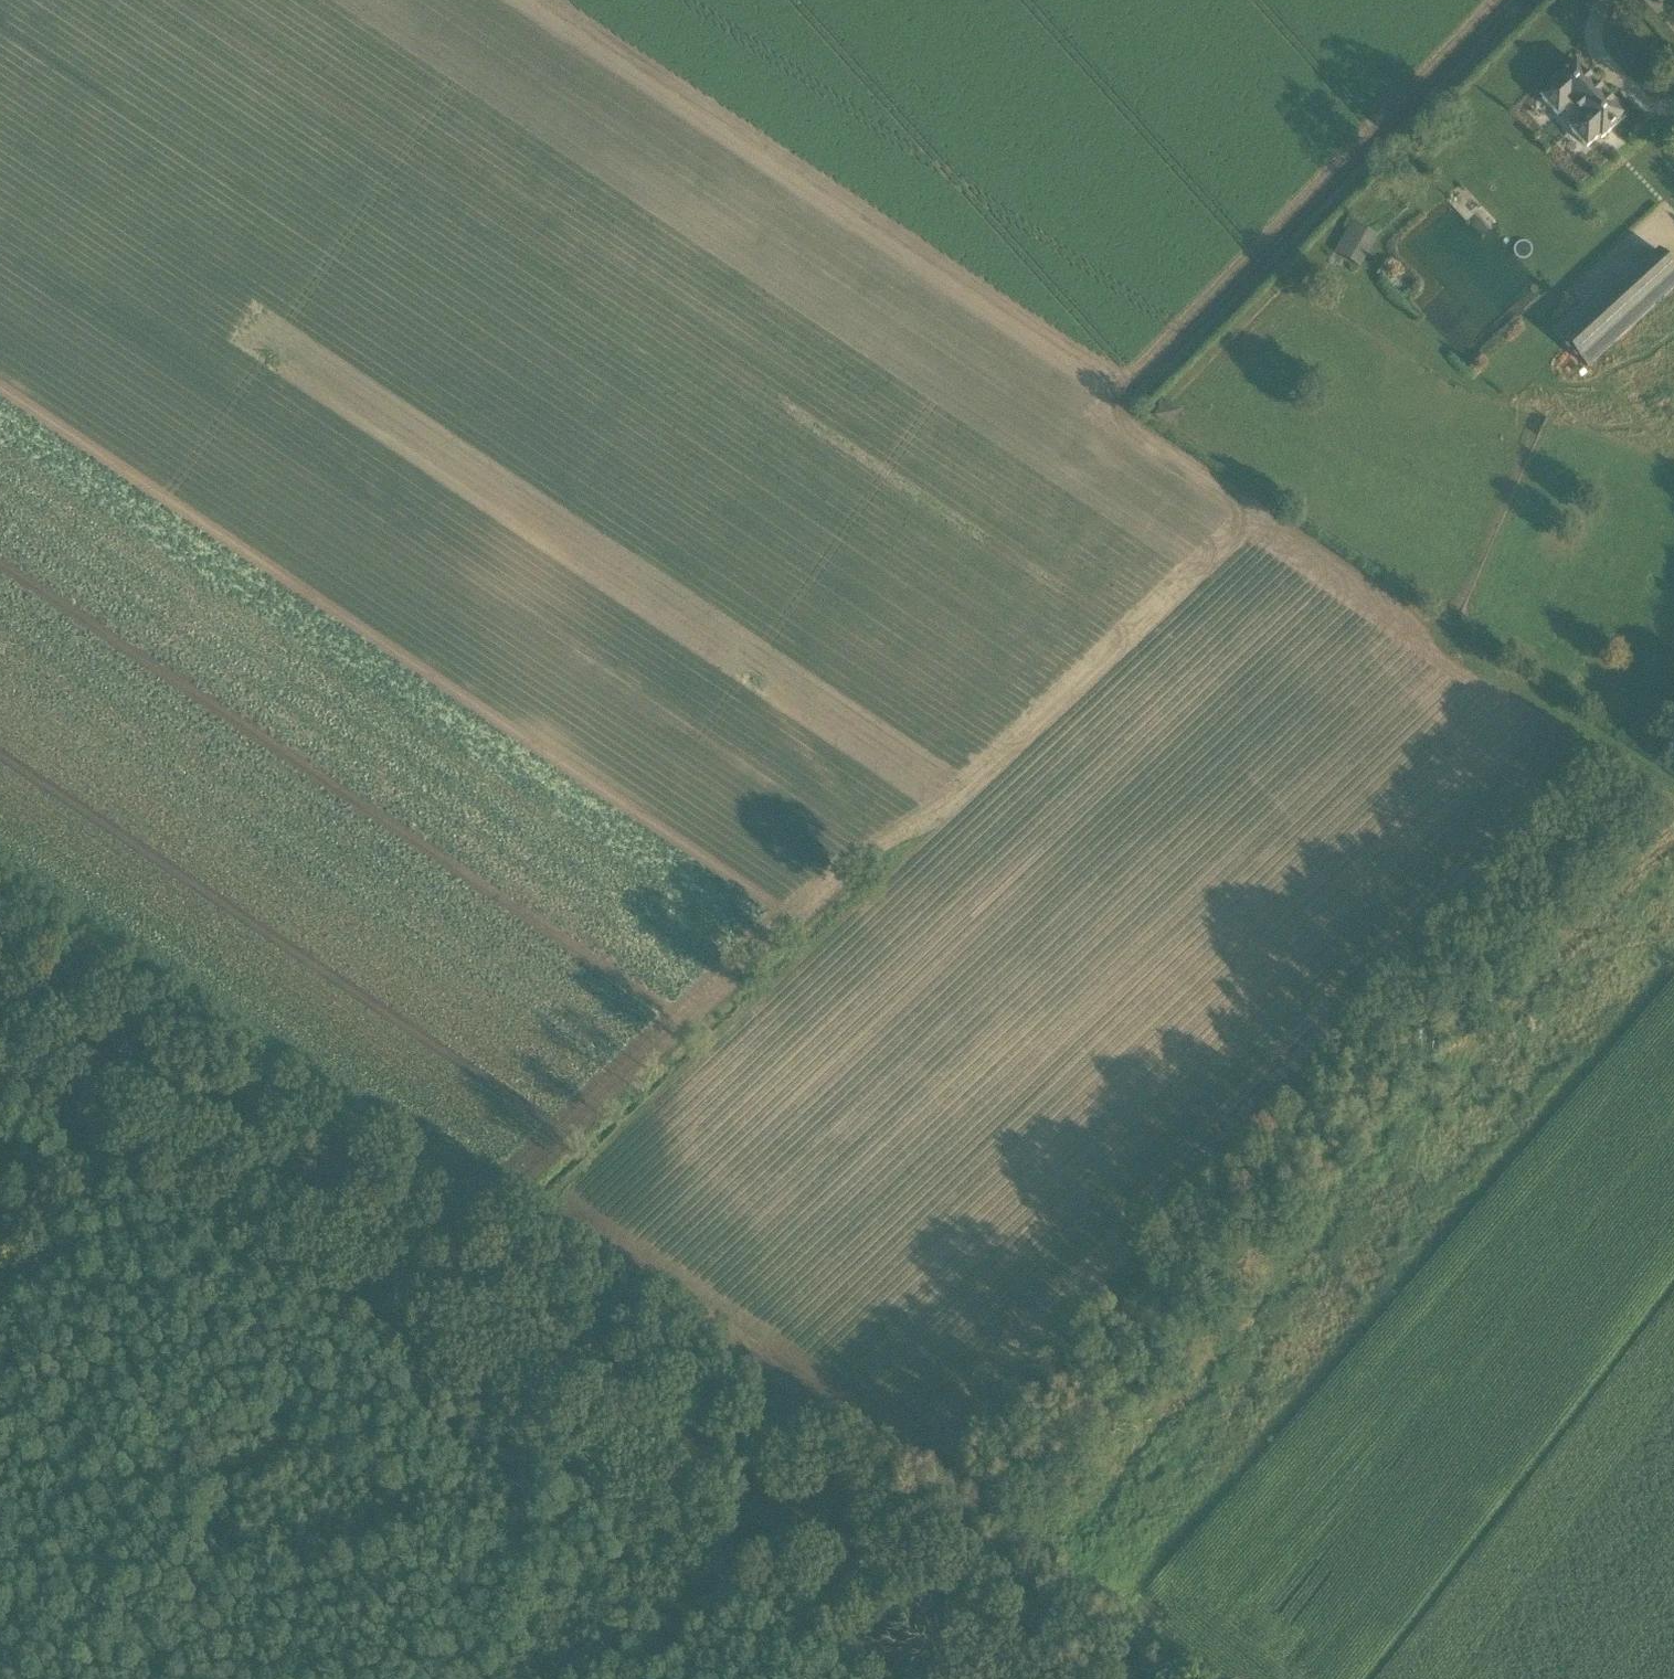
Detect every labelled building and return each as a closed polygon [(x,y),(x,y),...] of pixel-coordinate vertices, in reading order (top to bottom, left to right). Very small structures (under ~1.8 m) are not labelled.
[(1572,131),(1587,148),(1599,137),(1601,140),(1625,118),(1576,64),(1552,85),(1554,88),(1543,99),(1558,116),(1570,105),(1583,120),(1572,131)] [(1351,223),(1334,254),(1362,269),(1379,238),(1351,223)] [(1656,304),(1632,278),(1563,341),(1586,367),(1656,304)]
